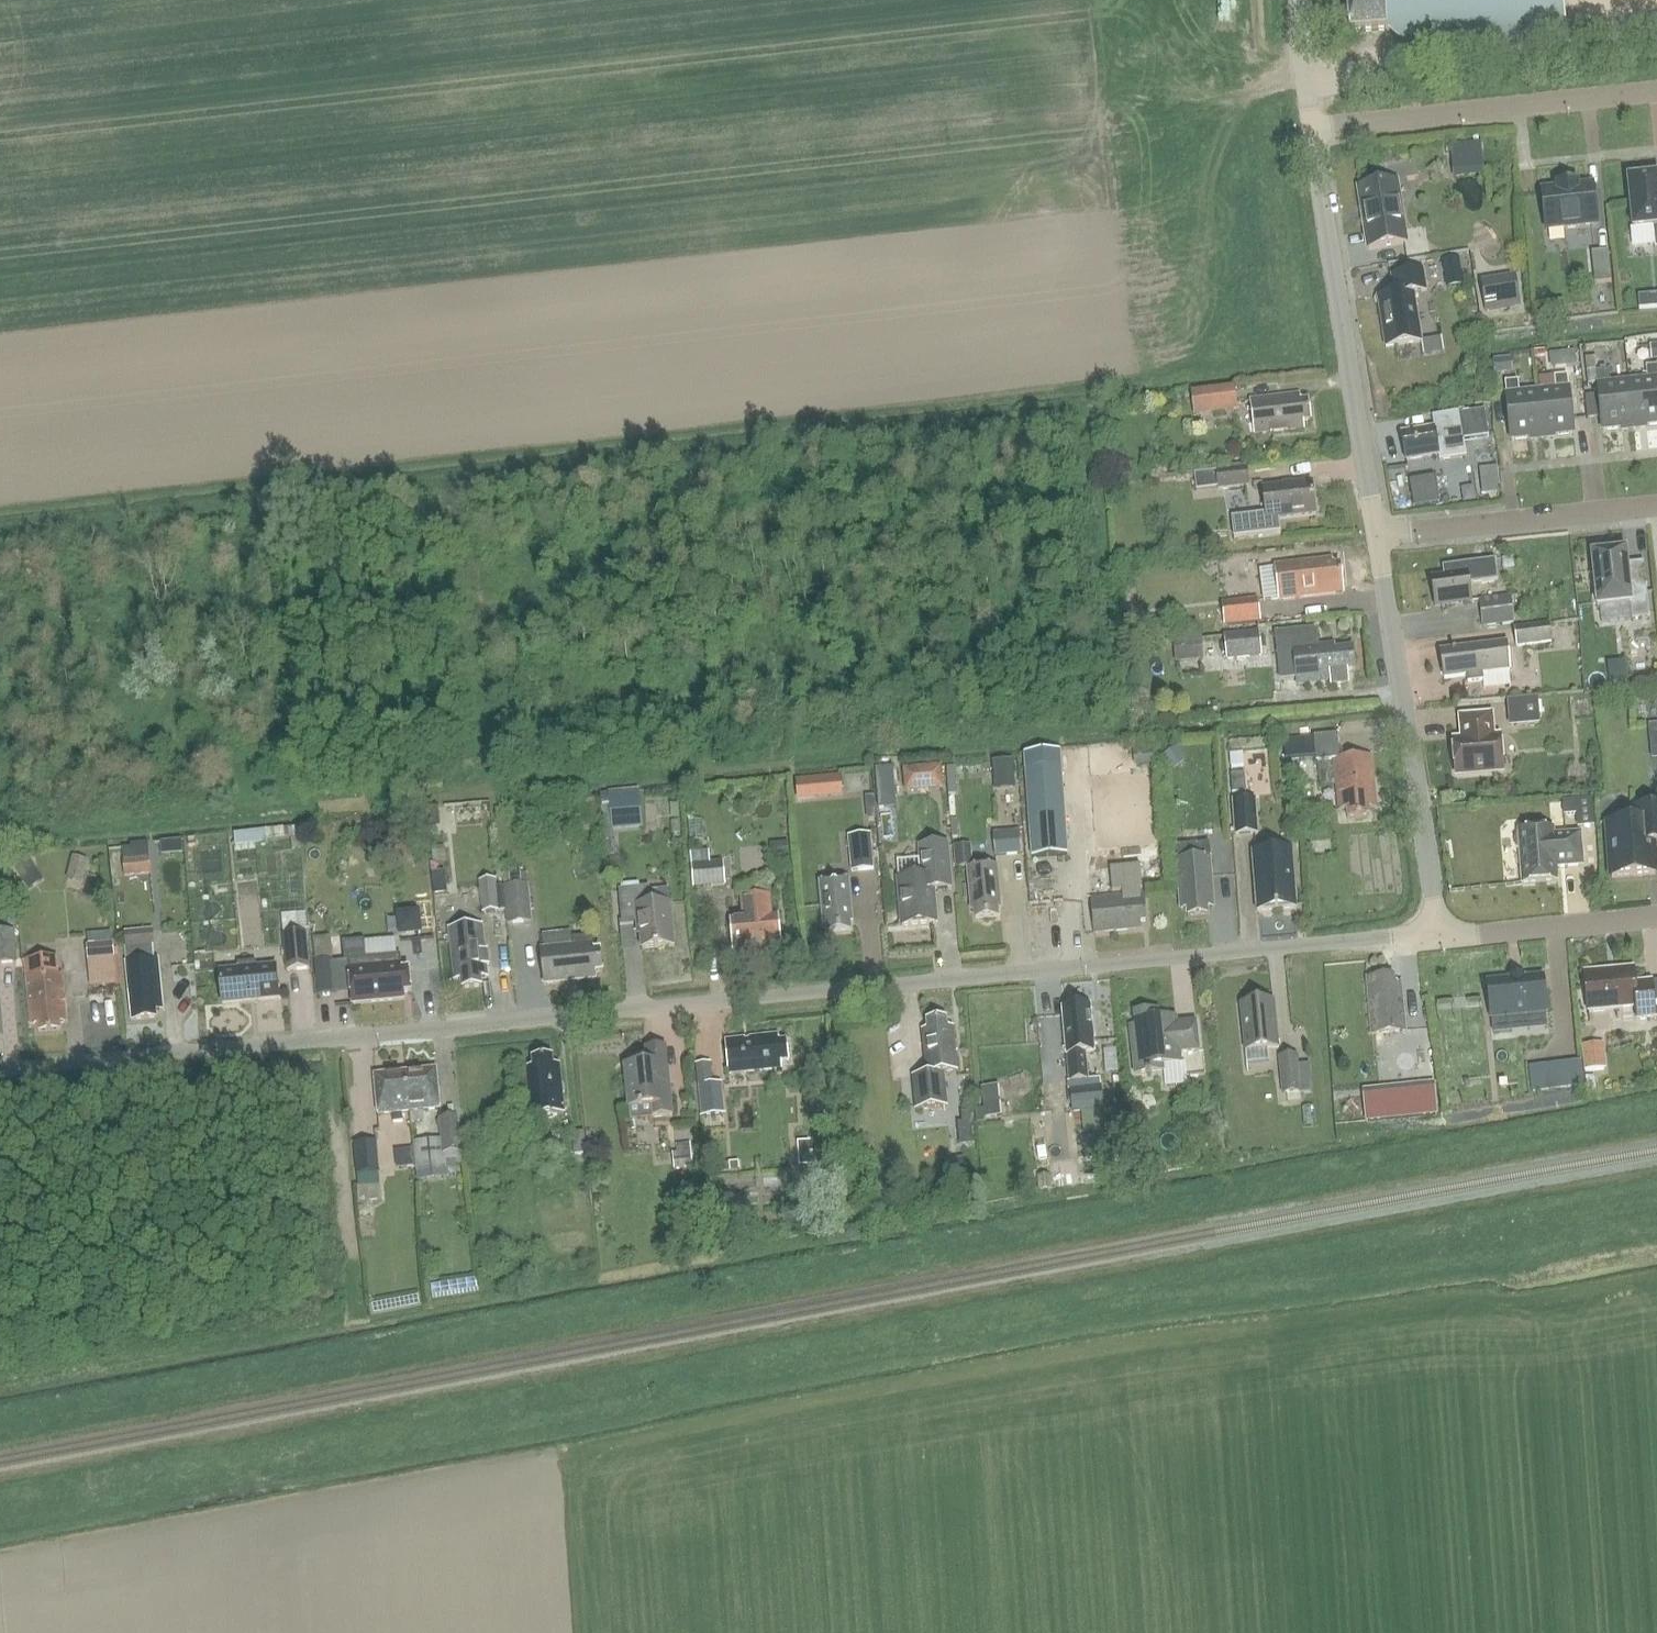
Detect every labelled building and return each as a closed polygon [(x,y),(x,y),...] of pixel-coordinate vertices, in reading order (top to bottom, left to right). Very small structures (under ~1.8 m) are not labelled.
[(1565,36),(1561,0),(1347,0),(1351,34),(1386,30),(1412,54),(1565,36)] [(1453,174),(1482,171),(1480,145),(1451,147),(1453,174)] [(1628,181),(1633,230),(1652,228),(1654,250),(1656,249),(1656,177),(1628,181)] [(1396,183),(1360,189),(1370,250),(1405,244),(1396,183)] [(1558,191),(1543,193),(1547,230),(1563,228),(1567,230),(1577,229),(1580,226),(1596,224),(1592,188),(1577,189),(1577,186),(1558,188),(1558,191)] [(1592,253),(1595,284),(1611,282),(1608,252),(1592,253)] [(1460,273),(1458,260),(1442,262),(1443,275),(1460,273)] [(1484,276),(1491,311),(1531,303),(1524,269),(1484,276)] [(1413,294),(1425,292),(1422,272),(1390,277),(1393,296),(1378,299),(1385,348),(1420,343),(1413,294)] [(1555,311),(1553,311),(1543,312),(1543,314),(1535,315),(1536,327),(1556,325),(1555,311)] [(1449,334),(1427,338),(1430,353),(1452,349),(1449,334)] [(1575,352),(1563,353),(1564,367),(1577,365),(1575,352)] [(1596,373),(1594,358),(1584,359),(1587,386),(1597,385),(1602,431),(1633,428),(1628,381),(1610,383),(1609,371),(1596,373)] [(1494,361),(1495,377),(1513,375),(1512,360),(1494,361)] [(1633,428),(1656,425),(1656,366),(1645,367),(1647,379),(1628,381),(1633,428)] [(1542,438),(1559,436),(1573,434),(1567,376),(1554,377),(1555,389),(1537,391),(1542,438)] [(1518,393),(1517,381),(1504,382),(1511,441),(1542,438),(1537,391),(1518,393)] [(1234,385),(1190,391),(1193,416),(1237,410),(1234,385)] [(1303,419),(1310,419),(1308,398),(1300,399),(1300,393),(1250,398),(1254,433),(1304,428),(1303,419)] [(1405,462),(1437,457),(1438,462),(1465,458),(1458,413),(1431,417),(1433,430),(1401,435),(1405,462)] [(1247,468),(1216,472),(1218,489),(1249,485),(1247,468)] [(1435,477),(1410,481),(1414,507),(1439,503),(1435,477)] [(1311,484),(1262,490),(1265,516),(1231,521),(1233,540),(1280,534),(1278,521),(1315,517),(1311,484)] [(1629,589),(1629,588),(1625,552),(1592,555),(1597,608),(1630,604),(1632,619),(1649,618),(1646,587),(1629,589)] [(1339,564),(1331,565),(1331,559),(1276,566),(1279,599),(1335,593),(1334,586),(1341,585),(1339,564)] [(1469,582),(1499,578),(1497,563),(1441,570),(1442,579),(1430,581),(1434,607),(1472,602),(1469,582)] [(1512,597),(1479,601),(1482,623),(1515,619),(1512,597)] [(1222,603),(1224,627),(1261,622),(1259,599),(1222,603)] [(1550,625),(1514,630),(1516,648),(1552,643),(1550,625)] [(1317,628),(1274,633),(1277,657),(1294,655),(1296,678),(1297,684),(1327,681),(1329,686),(1345,684),(1344,670),(1354,669),(1352,647),(1333,650),(1333,644),(1319,646),(1317,628)] [(1227,660),(1262,657),(1260,631),(1224,634),(1227,660)] [(1182,636),(1181,659),(1209,660),(1210,637),(1182,636)] [(1444,681),(1466,678),(1467,684),(1482,682),(1481,676),(1509,672),(1506,644),(1440,653),(1444,681)] [(1508,728),(1538,725),(1536,700),(1506,702),(1508,728)] [(1491,740),(1489,718),(1461,720),(1463,742),(1452,743),(1455,776),(1502,772),(1499,739),(1491,740)] [(1649,725),(1650,738),(1656,737),(1656,724),(1649,725)] [(1314,746),(1316,760),(1331,759),(1337,812),(1346,811),(1347,819),(1369,817),(1368,810),(1378,809),(1372,755),(1339,758),(1337,733),(1283,739),(1284,749),(1314,746)] [(1153,749),(1133,751),(1134,766),(1155,764),(1153,749)] [(1056,753),(1024,755),(1026,772),(1033,858),(1065,856),(1058,769),(1056,753)] [(1243,754),(1230,755),(1231,768),(1244,767),(1243,754)] [(991,776),(988,759),(959,763),(962,781),(991,776)] [(1016,789),(1014,760),(992,762),(995,790),(1016,789)] [(942,764),(903,767),(905,791),(944,788),(942,764)] [(894,792),(892,768),(875,769),(878,793),(894,792)] [(1245,773),(1231,774),(1233,794),(1247,793),(1245,773)] [(815,778),(795,780),(797,800),(817,798),(815,778)] [(643,828),(639,794),(609,797),(612,831),(643,828)] [(875,796),(865,797),(866,814),(877,813),(875,796)] [(1257,800),(1233,802),(1236,838),(1260,836),(1257,800)] [(1576,801),(1563,802),(1564,816),(1577,815),(1576,801)] [(1654,876),(1651,845),(1656,844),(1656,807),(1631,809),(1632,822),(1606,824),(1610,879),(1654,876)] [(546,816),(533,816),(533,827),(546,826),(546,816)] [(680,821),(671,821),(672,835),(681,835),(680,821)] [(992,826),(995,855),(1021,854),(1019,830),(1015,830),(1015,825),(992,826)] [(297,827),(234,834),(235,847),(266,844),(265,841),(291,839),(298,838),(297,827)] [(1553,830),(1517,833),(1517,837),(1514,840),(1515,849),(1519,852),(1521,886),(1556,883),(1555,870),(1582,868),(1580,835),(1553,837),(1553,830)] [(871,834),(848,836),(850,849),(873,847),(871,834)] [(298,838),(291,839),(292,849),(301,848),(300,838),(298,838)] [(901,925),(936,922),(933,889),(951,887),(947,841),(916,844),(919,877),(897,879),(901,925)] [(131,847),(122,848),(123,862),(149,859),(148,842),(130,844),(131,847)] [(789,842),(775,844),(776,858),(790,857),(789,842)] [(1208,844),(1175,847),(1176,862),(1177,862),(1181,910),(1187,909),(1187,916),(1207,915),(1206,907),(1212,907),(1208,844)] [(444,847),(430,849),(431,861),(445,860),(444,847)] [(1256,912),(1295,909),(1291,850),(1251,853),(1256,912)] [(692,887),(724,885),(722,861),(708,862),(708,851),(690,852),(692,887)] [(73,857),(70,868),(86,873),(89,861),(73,857)] [(29,858),(14,869),(22,880),(36,869),(29,858)] [(149,859),(123,862),(125,877),(151,874),(149,859)] [(975,919),(998,917),(997,908),(1000,908),(996,866),(967,869),(971,910),(974,910),(975,919)] [(1139,866),(1110,869),(1112,892),(1122,891),(1122,897),(1140,895),(1140,889),(1143,889),(1139,866)] [(480,881),(484,913),(499,912),(497,888),(496,880),(480,881)] [(827,933),(849,930),(849,922),(852,921),(848,880),(819,882),(823,924),(826,924),(827,933)] [(528,885),(503,887),(505,911),(506,925),(532,923),(528,885)] [(503,887),(497,888),(499,912),(505,911),(503,887)] [(644,951),(675,948),(671,904),(652,906),(650,888),(619,891),(622,922),(641,920),(644,951)] [(1122,897),(1091,899),(1094,933),(1141,929),(1140,922),(1146,922),(1144,895),(1140,895),(1122,897)] [(781,942),(778,915),(772,916),(770,896),(740,899),(742,919),(728,920),(732,953),(741,952),(741,955),(763,953),(762,944),(781,942)] [(419,913),(398,915),(400,936),(421,934),(419,913)] [(482,978),(489,977),(483,924),(449,928),(454,980),(462,979),(463,989),(483,987),(482,978)] [(156,1009),(163,1009),(158,960),(155,960),(153,944),(156,944),(155,930),(125,933),(132,1019),(156,1017),(156,1009)] [(0,934),(0,965),(18,963),(15,933),(0,934)] [(307,934),(284,936),(287,972),(311,970),(307,934)] [(330,936),(313,938),(317,985),(334,984),(330,936)] [(590,973),(601,972),(599,951),(593,952),(592,938),(574,940),(575,948),(542,951),(545,981),(590,977),(590,973)] [(395,939),(365,942),(366,959),(397,956),(395,939)] [(364,941),(343,942),(344,961),(349,960),(366,959),(365,942),(364,941)] [(112,943),(87,946),(88,963),(114,960),(112,943)] [(410,970),(402,970),(401,956),(397,956),(366,959),(349,960),(353,1004),(405,999),(404,992),(412,992),(410,970)] [(60,1029),(59,1024),(65,1023),(60,976),(58,976),(56,958),(22,962),(24,978),(28,978),(32,1023),(38,1022),(38,1031),(60,1029)] [(221,1005),(278,999),(275,966),(254,968),(254,963),(236,965),(237,970),(218,972),(221,1005)] [(1583,975),(1587,1014),(1635,1009),(1636,1021),(1655,1019),(1655,1018),(1656,1017),(1656,981),(1651,982),(1651,983),(1635,985),(1633,970),(1583,975)] [(1372,1035),(1404,1032),(1399,981),(1393,982),(1392,975),(1374,977),(1374,983),(1367,984),(1372,1035)] [(1507,981),(1489,983),(1493,1018),(1546,1012),(1542,977),(1524,979),(1524,977),(1507,979),(1507,981)] [(1241,1004),(1245,1039),(1246,1051),(1281,1047),(1276,1000),(1241,1004)] [(1062,1009),(1065,1038),(1073,1113),(1104,1110),(1102,1088),(1089,1089),(1085,1054),(1095,1052),(1090,1006),(1062,1009)] [(1130,1025),(1131,1038),(1134,1073),(1164,1070),(1163,1064),(1182,1062),(1181,1050),(1199,1049),(1196,1021),(1177,1023),(1177,1016),(1159,1018),(1158,1010),(1133,1012),(1134,1025),(1130,1025)] [(926,1074),(913,1076),(917,1105),(917,1110),(948,1107),(944,1073),(957,1072),(952,1028),(947,1029),(946,1019),(925,1021),(926,1030),(921,1030),(922,1038),(926,1074)] [(779,1042),(779,1038),(778,1036),(725,1041),(728,1075),(782,1070),(781,1063),(789,1063),(787,1041),(779,1042)] [(1603,1044),(1581,1046),(1584,1072),(1606,1069),(1603,1044)] [(1298,1056),(1277,1058),(1282,1097),(1286,1097),(1286,1103),(1300,1102),(1300,1095),(1313,1094),(1310,1066),(1300,1068),(1298,1056)] [(530,1117),(565,1113),(560,1064),(554,1065),(553,1057),(533,1059),(533,1066),(525,1067),(530,1117)] [(1582,1062),(1564,1064),(1567,1090),(1585,1088),(1584,1077),(1582,1062)] [(653,1118),(673,1116),(669,1082),(657,1083),(655,1063),(624,1066),(628,1110),(652,1107),(653,1118)] [(421,1111),(438,1110),(435,1071),(404,1073),(408,1112),(409,1123),(422,1122),(421,1111)] [(403,1113),(408,1112),(404,1073),(374,1076),(377,1115),(393,1113),(393,1122),(404,1121),(403,1113)] [(1594,1077),(1585,1077),(1587,1091),(1596,1090),(1594,1077)] [(1434,1082),(1418,1084),(1421,1116),(1437,1115),(1434,1082)] [(721,1084),(697,1086),(700,1117),(724,1115),(721,1084)] [(998,1096),(982,1098),(984,1118),(1001,1116),(998,1096)] [(439,1142),(411,1144),(413,1172),(460,1168),(456,1118),(437,1120),(439,1142)] [(585,1132),(573,1133),(574,1155),(586,1155),(585,1132)] [(358,1188),(380,1186),(376,1142),(354,1143),(358,1188)] [(677,1155),(673,1155),(674,1172),(693,1170),(690,1145),(677,1146),(677,1155)] [(739,1162),(723,1163),(724,1171),(739,1170),(739,1162)] [(1051,1177),(1037,1178),(1039,1194),(1052,1193),(1051,1177)]
